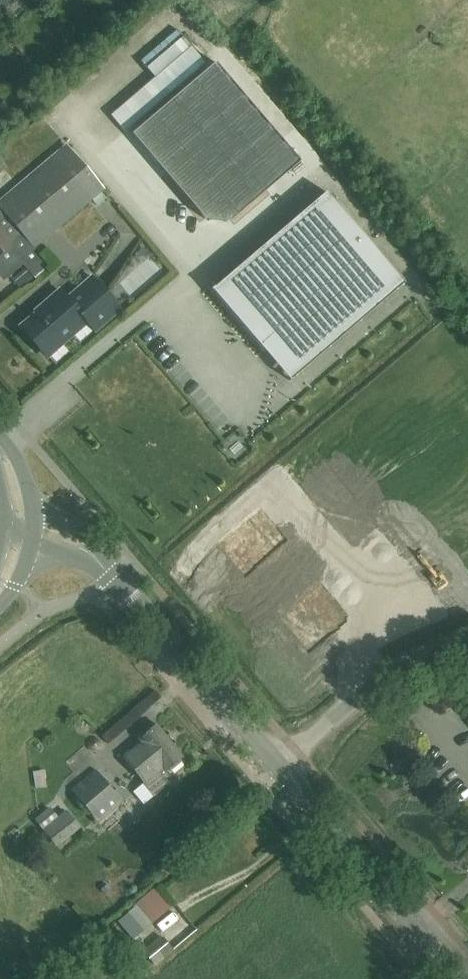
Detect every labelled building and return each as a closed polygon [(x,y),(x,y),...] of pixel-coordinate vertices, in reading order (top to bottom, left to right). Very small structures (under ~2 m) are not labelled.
[(191,46),(110,115),(124,132),(205,63),(191,46)] [(204,218),(231,221),(300,161),(215,62),(131,134),(204,218)] [(37,106),(43,100),(35,92),(29,98),(37,106)] [(7,124),(16,116),(3,101),(0,104),(0,116),(7,124)] [(8,247),(33,277),(48,264),(34,248),(104,189),(67,146),(0,202),(0,254),(8,247)] [(213,287),(210,290),(211,291),(212,290),(215,294),(214,294),(264,352),(268,349),(297,374),(308,364),(309,364),(404,283),(326,192),(214,288),(213,287)] [(149,249),(119,277),(135,294),(165,266),(149,249)] [(94,333),(120,311),(92,279),(68,300),(60,291),(46,303),(48,306),(23,328),(45,354),(83,321),(94,333)] [(229,537),(213,551),(239,581),(285,542),(259,512),(246,523),(244,521),(227,535),(229,537)] [(321,586),(276,625),(302,655),(347,616),(321,586)] [(182,756),(169,740),(156,724),(139,739),(141,742),(123,757),(144,782),(142,784),(152,796),(169,782),(166,778),(169,775),(165,770),(182,756)] [(122,802),(94,769),(70,790),(98,823),(122,802)] [(42,829),(57,816),(49,807),(34,819),(42,829)] [(56,848),(80,829),(66,811),(42,831),(56,848)] [(135,907),(117,922),(118,922),(133,940),(150,926),(149,924),(135,908),(135,907)] [(173,950),(161,936),(142,951),(155,966),(172,951),(173,950)]
